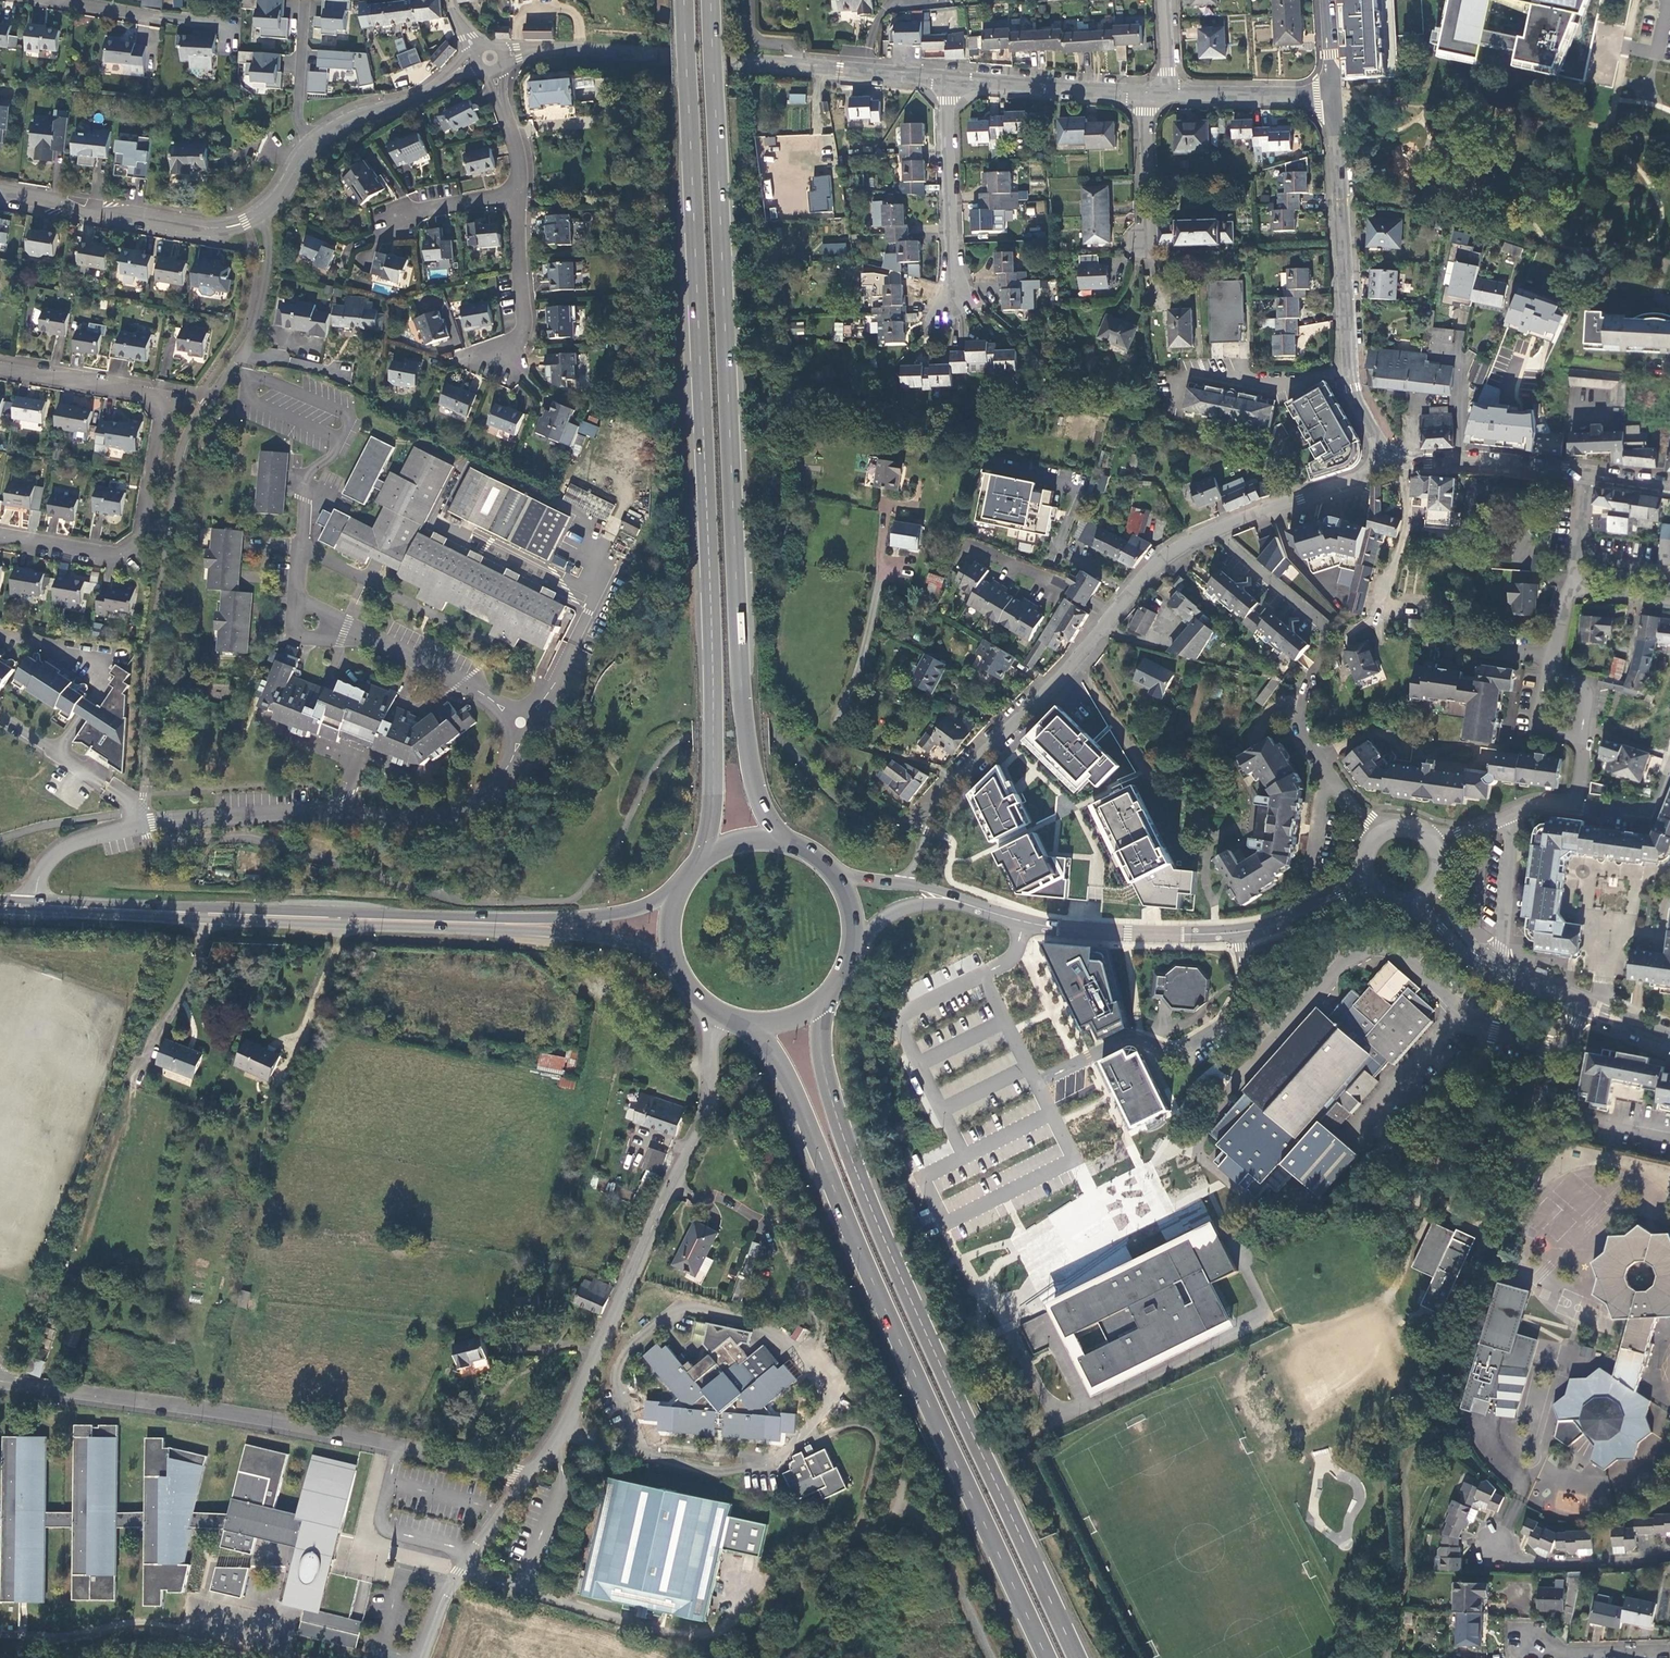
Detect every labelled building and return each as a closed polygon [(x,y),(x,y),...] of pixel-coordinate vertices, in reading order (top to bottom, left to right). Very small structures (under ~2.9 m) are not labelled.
[(160,10),(161,0),(142,0),(141,8),(160,10)] [(288,39),(289,18),(282,18),(283,0),(244,0),(243,9),(259,10),(258,28),(263,29),(262,38),(288,39)] [(351,11),(351,1),(327,0),(326,18),(316,17),(315,29),(323,29),(322,35),(337,35),(337,30),(346,30),(347,11),(351,11)] [(442,0),(414,0),(414,1),(417,22),(417,23),(445,19),(442,0)] [(840,12),(859,11),(859,16),(873,15),(872,0),(840,0),(840,12)] [(1275,18),(1301,17),(1300,0),(1274,0),(1275,18)] [(1346,80),(1351,80),(1366,79),(1388,78),(1396,78),(1394,36),(1393,0),(1341,0),(1346,80)] [(1436,57),(1479,69),(1483,46),(1518,55),(1515,71),(1559,82),(1564,84),(1592,0),(1451,0),(1436,57)] [(368,1),(360,2),(363,29),(417,22),(414,1),(399,3),(369,7),(368,1)] [(1303,46),(1301,17),(1275,18),(1276,47),(1303,46)] [(984,52),(1012,50),(1011,34),(1010,22),(983,24),(984,52)] [(913,24),(895,25),(890,31),(890,45),(913,44),(913,47),(923,47),(922,37),(922,23),(913,23),(913,24)] [(1090,53),(1116,52),(1116,47),(1115,28),(1115,24),(1104,25),(1105,33),(1089,34),(1090,53)] [(12,27),(9,27),(0,25),(0,48),(18,51),(20,38),(10,37),(12,27)] [(61,32),(40,30),(40,27),(30,26),(27,52),(38,53),(38,50),(59,52),(61,32)] [(1142,27),(1115,28),(1116,47),(1116,52),(1117,62),(1127,61),(1126,46),(1143,45),(1142,27)] [(521,29),(521,40),(554,40),(554,34),(554,28),(521,29)] [(510,29),(495,29),(496,39),(511,40),(510,29)] [(1226,58),(1224,30),(1200,31),(1201,59),(1226,58)] [(1063,31),(1036,33),(1037,52),(1064,51),(1063,36),(1063,31)] [(216,55),(217,32),(205,32),(205,37),(194,36),(178,36),(178,46),(183,46),(183,60),(192,60),(192,68),(213,69),(214,54),(216,55)] [(1012,54),(1037,52),(1036,33),(1011,34),(1012,50),(1012,54)] [(965,60),(964,34),(947,36),(922,37),(923,47),(923,50),(946,50),(947,60),(965,60)] [(1064,55),(1090,53),(1089,34),(1072,36),(1063,36),(1064,51),(1064,55)] [(145,73),(147,46),(137,45),(137,44),(123,42),(121,39),(108,38),(106,50),(108,53),(107,63),(121,64),(124,67),(134,68),(133,72),(145,73)] [(402,38),(395,39),(398,53),(406,51),(402,38)] [(447,42),(432,59),(441,67),(457,50),(447,42)] [(977,42),(968,42),(969,50),(978,50),(977,42)] [(396,54),(401,68),(420,61),(415,47),(396,54)] [(374,84),(368,55),(368,53),(322,51),(321,72),(310,72),(309,93),(327,94),(328,68),(357,70),(361,87),(374,84)] [(278,72),(279,54),(240,52),(239,63),(247,64),(246,75),(253,76),(253,83),(267,83),(267,87),(281,88),(282,72),(278,72)] [(573,79),(530,83),(532,110),(544,109),(544,106),(563,105),(563,108),(575,106),(573,79)] [(789,104),(805,105),(806,96),(790,95),(789,104)] [(871,99),(851,100),(852,120),(872,119),(872,123),(881,123),(880,102),(871,103),(871,99)] [(470,101),(446,113),(447,114),(439,118),(447,132),(454,128),(456,131),(464,127),(470,124),(470,125),(481,120),(470,101)] [(11,105),(0,104),(0,145),(3,145),(5,131),(8,132),(11,105)] [(828,104),(821,105),(822,115),(829,114),(828,104)] [(1007,118),(999,118),(999,139),(1007,139),(1007,135),(1028,135),(1027,114),(1007,114),(1007,118)] [(59,144),(68,145),(71,119),(60,118),(59,123),(51,123),(47,124),(34,123),(32,136),(34,137),(34,145),(38,151),(38,161),(55,162),(57,151),(55,151),(55,148),(58,145),(59,144)] [(990,149),(1000,149),(999,139),(999,118),(990,118),(970,119),(970,145),(990,145),(990,149)] [(1060,145),(1087,145),(1087,125),(1086,120),(1059,120),(1060,145)] [(1255,148),(1263,148),(1263,129),(1254,129),(1254,121),(1233,122),(1234,140),(1255,139),(1255,148)] [(1209,152),(1209,122),(1175,123),(1176,153),(1209,152)] [(900,146),(901,154),(922,153),(921,146),(924,146),(924,125),(903,125),(903,146),(900,146)] [(1115,125),(1087,125),(1087,145),(1088,151),(1116,149),(1115,125)] [(1281,129),(1263,129),(1263,148),(1263,153),(1293,152),(1292,127),(1281,128),(1281,129)] [(98,158),(110,159),(111,143),(112,133),(96,131),(96,135),(78,134),(76,154),(83,155),(82,164),(97,166),(98,158)] [(389,142),(398,166),(409,161),(410,163),(429,155),(420,134),(402,142),(400,138),(389,142)] [(119,142),(117,166),(131,168),(138,168),(137,179),(148,180),(152,139),(140,138),(140,144),(119,142)] [(68,153),(68,145),(59,144),(58,145),(55,148),(55,151),(57,151),(68,153)] [(209,145),(174,146),(174,175),(192,174),(192,171),(209,170),(209,145)] [(491,149),(465,155),(470,176),(496,169),(491,149)] [(922,162),(922,153),(901,154),(901,163),(904,163),(905,183),(925,183),(925,162),(922,162)] [(1308,194),(1308,173),(1309,173),(1309,158),(1287,164),(1287,174),(1282,174),(1278,179),(1279,203),(1301,203),(1300,194),(1308,194)] [(353,187),(363,205),(386,190),(386,189),(389,187),(381,175),(378,177),(373,169),(370,170),(365,162),(354,168),(356,172),(342,180),(349,190),(353,187)] [(981,195),(981,203),(1003,203),(1003,194),(1012,194),(1011,174),(991,174),(991,195),(981,195)] [(1084,189),(1085,217),(1109,216),(1109,189),(1084,189)] [(1030,203),(1030,194),(1012,194),(1003,194),(1003,203),(1003,211),(994,211),(994,231),(1007,231),(1007,224),(1015,224),(1016,212),(1021,212),(1021,203),(1030,203)] [(828,200),(809,201),(809,212),(828,211),(828,200)] [(1045,201),(1035,201),(1035,214),(1045,214),(1045,201)] [(887,227),(887,235),(909,234),(909,226),(906,226),(905,206),(886,206),(886,202),(874,202),(874,220),(885,220),(885,227),(887,227)] [(1003,211),(1003,203),(981,203),(981,211),(973,211),(973,232),(994,231),(994,211),(1003,211)] [(1301,211),(1301,203),(1279,203),(1279,211),(1275,211),(1275,232),(1295,232),(1295,211),(1301,211)] [(573,245),(571,216),(549,217),(550,245),(557,245),(560,246),(573,245)] [(1110,244),(1109,216),(1085,217),(1086,244),(1110,244)] [(1401,249),(1402,221),(1375,220),(1374,228),(1369,228),(1368,247),(1401,249)] [(1178,224),(1159,225),(1159,247),(1179,246),(1179,247),(1222,246),(1222,244),(1234,244),(1234,223),(1221,223),(1221,222),(1178,222),(1178,224)] [(469,224),(470,247),(480,247),(480,248),(502,247),(501,235),(500,235),(499,225),(483,226),(482,224),(469,224)] [(427,261),(455,259),(453,241),(446,242),(444,229),(427,230),(428,242),(425,242),(427,261)] [(827,231),(828,244),(836,244),(835,230),(827,231)] [(1467,245),(1470,234),(1454,230),(1451,241),(1467,245)] [(56,257),(59,235),(50,234),(50,235),(33,233),(29,253),(32,257),(43,258),(47,256),(56,257)] [(910,263),(910,276),(922,279),(921,266),(917,266),(917,263),(921,263),(920,243),(909,243),(909,234),(887,235),(887,244),(899,244),(899,255),(887,255),(887,270),(902,274),(902,263),(910,263)] [(311,237),(302,257),(319,264),(318,267),(328,271),(335,255),(333,251),(326,247),(328,243),(311,237)] [(1523,250),(1505,243),(1502,251),(1521,258),(1523,250)] [(79,266),(108,271),(112,247),(101,245),(100,247),(82,244),(79,266)] [(1474,249),(1452,244),(1448,263),(1458,265),(1454,289),(1446,287),(1442,306),(1454,308),(1454,304),(1471,308),(1472,302),(1477,279),(1482,255),(1473,253),(1474,249)] [(142,281),(150,283),(154,257),(137,253),(137,251),(125,249),(123,262),(125,265),(123,274),(138,277),(142,281)] [(391,256),(378,253),(375,263),(379,264),(376,276),(386,278),(386,279),(401,283),(405,269),(408,269),(410,260),(399,257),(398,260),(390,258),(391,256)] [(1000,274),(1000,283),(1019,282),(1018,274),(1015,274),(1014,253),(996,253),(997,274),(1000,274)] [(185,285),(189,264),(172,261),(172,259),(163,257),(158,281),(185,285)] [(194,284),(203,285),(216,287),(218,290),(232,292),(234,280),(230,279),(233,268),(217,265),(218,261),(206,259),(206,261),(198,259),(194,284)] [(574,264),(551,265),(552,276),(553,276),(554,292),(575,291),(574,264)] [(1108,266),(1080,267),(1081,289),(1109,288),(1108,266)] [(1285,291),(1285,299),(1300,299),(1306,299),(1306,290),(1310,290),(1310,270),(1289,270),(1289,290),(1285,291)] [(1372,270),(1370,300),(1396,301),(1398,272),(1372,270)] [(1028,274),(1018,274),(1019,282),(1028,282),(1028,274)] [(1508,285),(1477,279),(1472,302),(1503,308),(1508,285)] [(1208,281),(1209,300),(1213,304),(1213,306),(1222,305),(1222,314),(1213,315),(1214,324),(1210,328),(1214,332),(1214,341),(1228,341),(1230,343),(1232,340),(1240,340),(1240,341),(1241,341),(1240,326),(1245,325),(1245,312),(1242,313),(1241,305),(1244,305),(1243,280),(1208,281)] [(1028,282),(1019,282),(1000,283),(1000,291),(1004,291),(1004,293),(1001,293),(1001,301),(1004,301),(1004,311),(1034,311),(1034,291),(1041,290),(1040,282),(1028,282)] [(873,297),(886,297),(885,286),(873,287),(873,297)] [(883,307),(884,315),(902,314),(904,314),(907,314),(907,306),(904,307),(903,286),(885,286),(886,297),(886,307),(883,307)] [(1555,344),(1570,311),(1519,293),(1508,326),(1555,344)] [(335,328),(377,331),(378,312),(373,311),(373,304),(366,303),(367,299),(347,298),(346,308),(337,307),(335,328)] [(1300,320),(1300,299),(1285,299),(1280,299),(1279,320),(1277,320),(1277,328),(1298,327),(1298,319),(1300,320)] [(1213,304),(1209,300),(1210,328),(1214,324),(1213,315),(1222,314),(1222,305),(1213,306),(1213,304)] [(316,305),(299,303),(298,306),(285,304),(284,312),(286,315),(283,328),(296,330),(297,328),(301,328),(301,331),(311,332),(310,336),(326,339),(330,315),(315,312),(316,305)] [(490,303),(462,308),(466,331),(478,329),(478,328),(494,325),(490,303)] [(571,307),(543,309),(544,321),(546,321),(547,339),(562,338),(562,336),(571,336),(570,323),(572,323),(571,307)] [(56,337),(67,338),(71,315),(36,309),(34,322),(38,326),(43,327),(42,332),(56,334),(56,337)] [(1454,323),(1467,324),(1468,310),(1456,309),(1454,323)] [(1192,310),(1169,311),(1171,349),(1194,347),(1192,310)] [(439,312),(415,320),(419,332),(422,331),(428,346),(450,338),(446,327),(444,328),(439,312)] [(1669,349),(1669,314),(1665,313),(1660,313),(1655,313),(1650,313),(1645,315),(1640,316),(1635,319),(1604,318),(1604,313),(1588,312),(1586,345),(1669,349)] [(904,314),(902,314),(884,315),(878,315),(880,341),(888,341),(888,344),(906,343),(905,332),(908,332),(907,324),(905,324),(904,314)] [(1137,329),(1106,317),(1098,338),(1128,351),(1137,329)] [(834,323),(834,342),(842,342),(843,323),(834,323)] [(1298,336),(1298,327),(1277,328),(1277,336),(1275,336),(1275,358),(1297,357),(1296,336),(1298,336)] [(1456,345),(1458,332),(1426,327),(1424,341),(1456,345)] [(209,335),(184,330),(181,352),(191,354),(191,356),(205,359),(209,335)] [(100,355),(103,336),(79,332),(75,352),(86,354),(86,353),(100,355)] [(151,363),(155,337),(139,334),(139,337),(123,334),(119,358),(151,363)] [(968,352),(960,352),(961,373),(989,373),(989,366),(988,345),(988,342),(968,343),(968,352)] [(997,344),(988,345),(989,366),(997,366),(997,373),(1018,372),(1017,351),(997,352),(997,344)] [(1586,345),(1586,351),(1669,355),(1669,349),(1586,345)] [(1369,387),(1411,392),(1415,354),(1370,349),(1368,368),(1369,387)] [(953,373),(961,373),(960,352),(952,352),(952,365),(932,366),(932,387),(953,387),(953,373)] [(578,354),(547,355),(548,377),(554,377),(554,384),(564,387),(568,387),(569,386),(568,380),(578,380),(578,364),(579,364),(578,354)] [(1411,392),(1451,396),(1454,367),(1427,365),(1427,355),(1415,354),(1411,392)] [(417,387),(422,363),(412,361),(411,364),(395,362),(391,381),(396,386),(408,388),(417,387)] [(1489,366),(1477,361),(1470,380),(1481,385),(1489,366)] [(925,391),(932,391),(932,387),(932,366),(903,368),(903,388),(924,387),(925,391)] [(1610,406),(1618,406),(1620,373),(1569,369),(1569,386),(1611,390),(1610,406)] [(1362,443),(1326,382),(1288,405),(1320,461),(1309,467),(1313,482),(1330,476),(1344,471),(1344,469),(1352,464),(1356,460),(1358,455),(1358,449),(1358,444),(1362,443)] [(1267,400),(1267,403),(1260,401),(1260,403),(1256,402),(1256,398),(1239,394),(1238,400),(1234,399),(1236,393),(1234,391),(1233,389),(1230,389),(1228,389),(1226,391),(1225,397),(1222,396),(1223,391),(1205,387),(1204,392),(1201,391),(1201,389),(1194,388),(1195,385),(1187,384),(1181,409),(1201,413),(1200,416),(1217,419),(1217,421),(1236,425),(1236,424),(1244,426),(1253,428),(1253,425),(1267,428),(1270,428),(1275,401),(1267,400)] [(469,418),(478,395),(467,390),(467,391),(449,385),(446,393),(447,396),(444,406),(459,413),(459,414),(469,418)] [(47,403),(18,398),(14,420),(44,425),(47,403)] [(562,444),(576,411),(557,402),(552,413),(549,420),(543,418),(542,417),(536,432),(562,444)] [(860,411),(876,412),(878,412),(878,403),(876,403),(861,402),(860,411)] [(489,424),(518,436),(526,414),(514,409),(514,411),(497,404),(489,424)] [(78,409),(60,406),(56,430),(76,434),(77,432),(90,434),(93,413),(78,410),(78,409)] [(1538,422),(1536,411),(1477,406),(1468,443),(1537,453),(1539,434),(1538,422)] [(1430,416),(1448,415),(1448,407),(1430,408),(1430,416)] [(546,410),(543,418),(549,420),(552,413),(546,410)] [(1452,415),(1448,415),(1430,416),(1420,417),(1423,450),(1455,449),(1452,415)] [(582,420),(577,431),(593,439),(598,427),(582,420)] [(113,424),(101,422),(96,452),(108,454),(109,447),(125,451),(126,452),(132,453),(133,452),(136,452),(139,441),(141,438),(143,424),(131,422),(130,427),(123,426),(123,424),(113,423),(113,424)] [(1550,423),(1538,422),(1539,434),(1537,453),(1563,456),(1566,436),(1555,434),(1552,429),(1550,423)] [(1613,454),(1614,464),(1626,466),(1624,434),(1624,432),(1603,433),(1603,425),(1592,426),(1593,433),(1571,434),(1568,457),(1588,456),(1587,454),(1613,454)] [(1640,426),(1624,426),(1624,432),(1624,434),(1640,433),(1640,426)] [(1640,433),(1624,434),(1626,466),(1656,469),(1656,450),(1647,450),(1647,433),(1640,433)] [(580,452),(585,437),(577,434),(573,450),(580,452)] [(421,532),(454,466),(416,447),(401,477),(392,472),(386,483),(379,479),(395,447),(373,436),(343,494),(366,505),(375,487),(382,491),(377,502),(385,506),(374,528),(336,509),(334,514),(327,527),(320,540),(367,564),(371,558),(401,573),(399,577),(423,589),(418,599),(444,611),(449,602),(495,626),(491,635),(516,648),(521,638),(545,650),(568,606),(421,532)] [(262,451),(257,513),(284,515),(289,453),(262,451)] [(1137,467),(1140,457),(1135,455),(1131,466),(1137,467)] [(903,476),(905,465),(880,460),(875,488),(898,491),(901,475),(903,476)] [(1137,470),(1121,466),(1119,475),(1135,479),(1137,470)] [(572,516),(474,467),(452,513),(549,561),(572,516)] [(1055,492),(982,476),(979,493),(983,494),(976,526),(997,531),(998,526),(1020,531),(1019,542),(1037,545),(1039,534),(1050,537),(1053,521),(1047,518),(1048,514),(1051,514),(1055,492)] [(1109,478),(1102,476),(1098,490),(1105,492),(1109,478)] [(1199,508),(1224,499),(1220,491),(1216,478),(1192,486),(1193,490),(1191,493),(1195,504),(1198,506),(1199,508)] [(1433,511),(1433,527),(1452,529),(1457,480),(1425,478),(1412,478),(1410,498),(1430,500),(1430,510),(1433,511)] [(796,480),(796,498),(803,499),(804,480),(796,480)] [(1262,482),(1255,485),(1244,481),(1220,491),(1224,499),(1228,513),(1268,496),(1262,482)] [(37,487),(12,483),(8,506),(18,508),(19,506),(33,508),(37,487)] [(572,483),(564,500),(608,521),(616,505),(572,483)] [(1351,588),(1346,611),(1361,614),(1379,542),(1383,543),(1385,535),(1396,538),(1401,521),(1381,515),(1380,486),(1370,488),(1370,513),(1366,529),(1351,588)] [(99,487),(94,513),(104,515),(105,512),(110,513),(111,516),(117,517),(120,514),(123,515),(127,494),(113,491),(113,490),(99,487)] [(1602,514),(1593,513),(1593,531),(1627,536),(1630,518),(1633,494),(1595,489),(1593,505),(1611,507),(1609,518),(1602,517),(1602,514)] [(1658,522),(1662,498),(1633,494),(1630,518),(1639,519),(1658,522)] [(79,501),(54,497),(51,516),(65,519),(65,521),(75,523),(79,501)] [(956,499),(952,523),(961,525),(965,501),(956,499)] [(1602,514),(1602,517),(1609,518),(1611,507),(1593,505),(1593,513),(1602,514)] [(1131,540),(1130,543),(1120,562),(1135,569),(1152,544),(1139,538),(1146,513),(1133,507),(1125,537),(1131,540)] [(318,523),(327,527),(334,514),(325,509),(318,523)] [(49,517),(47,532),(56,533),(57,518),(49,517)] [(1329,523),(1320,526),(1313,528),(1313,525),(1290,533),(1296,547),(1304,552),(1310,570),(1313,574),(1339,566),(1339,568),(1341,569),(1337,584),(1351,588),(1366,529),(1349,524),(1347,530),(1341,529),(1343,520),(1334,518),(1330,519),(1329,520),(1329,523)] [(1636,537),(1639,519),(1630,518),(1627,536),(1636,537)] [(624,521),(621,527),(638,536),(641,529),(624,521)] [(923,527),(896,523),(893,546),(920,550),(923,527)] [(1092,548),(1120,562),(1130,543),(1121,538),(1088,523),(1085,530),(1098,536),(1092,548)] [(214,529),(212,550),(207,550),(206,569),(211,570),(210,590),(223,591),(222,612),(217,611),(215,631),(220,632),(219,653),(248,654),(252,594),(239,592),(243,531),(214,529)] [(1080,542),(1092,548),(1098,536),(1085,530),(1080,542)] [(578,546),(581,536),(568,532),(565,542),(578,546)] [(1295,574),(1276,533),(1259,541),(1264,552),(1260,554),(1272,580),(1286,573),(1288,577),(1295,574)] [(1659,565),(1669,566),(1669,540),(1662,539),(1659,565)] [(555,554),(551,563),(569,571),(573,563),(555,554)] [(974,596),(973,597),(1014,622),(1026,600),(1025,599),(1022,603),(1007,593),(1009,589),(994,580),(992,585),(984,580),(989,571),(981,566),(979,570),(967,563),(957,580),(963,584),(961,588),(974,596)] [(28,570),(16,568),(11,597),(23,599),(24,594),(42,597),(46,575),(28,572),(28,570)] [(1094,594),(1102,582),(1100,580),(1083,569),(1079,577),(1076,582),(1094,594)] [(1236,583),(1221,571),(1209,586),(1210,588),(1205,595),(1211,600),(1216,593),(1220,597),(1218,600),(1231,613),(1234,609),(1245,619),(1242,623),(1255,634),(1259,630),(1270,640),(1268,643),(1282,655),(1284,652),(1297,662),(1309,646),(1294,633),(1294,626),(1286,626),(1271,614),(1266,620),(1254,610),(1259,604),(1244,591),(1243,583),(1236,583)] [(90,582),(97,583),(98,572),(90,572),(90,582)] [(927,583),(930,584),(936,586),(933,597),(939,598),(945,579),(931,574),(927,583)] [(1068,582),(1074,585),(1076,582),(1079,577),(1072,575),(1068,582)] [(1176,589),(1184,580),(1179,576),(1171,585),(1176,589)] [(69,578),(59,577),(55,604),(64,605),(64,602),(83,605),(87,583),(68,579),(69,578)] [(1075,586),(1069,595),(1070,596),(1086,607),(1094,594),(1076,582),(1074,585),(1075,586)] [(1192,623),(1167,653),(1190,659),(1196,660),(1203,650),(1214,632),(1217,626),(1167,583),(1160,592),(1171,601),(1169,603),(1192,623)] [(1535,616),(1537,585),(1515,583),(1515,584),(1510,584),(1509,602),(1514,602),(1513,614),(1535,616)] [(936,586),(930,584),(927,595),(933,597),(936,586)] [(111,593),(101,592),(97,614),(108,616),(109,611),(115,612),(118,611),(132,612),(136,589),(126,588),(125,592),(111,590),(111,593)] [(1030,640),(1034,634),(1014,622),(973,597),(969,604),(1030,640)] [(1068,601),(1065,599),(1041,638),(1040,640),(1048,645),(1056,650),(1064,638),(1071,642),(1089,614),(1068,601)] [(1039,608),(1026,600),(1014,622),(1034,634),(1045,617),(1037,612),(1039,608)] [(1158,615),(1143,607),(1131,628),(1146,637),(1158,615)] [(1613,619),(1582,616),(1580,641),(1610,644),(1613,619)] [(1641,616),(1638,639),(1655,641),(1655,643),(1656,643),(1659,619),(1641,616)] [(1669,645),(1669,620),(1659,619),(1656,643),(1669,645)] [(1219,637),(1224,631),(1217,626),(1214,632),(1219,637)] [(1651,660),(1655,643),(1655,641),(1638,639),(1635,656),(1651,660)] [(1033,668),(1048,645),(1040,640),(1025,663),(1033,668)] [(1345,650),(1357,681),(1379,673),(1367,642),(1345,650)] [(1012,667),(1017,659),(995,645),(993,648),(985,643),(978,654),(987,659),(982,667),(1002,680),(1010,667),(1012,667)] [(301,650),(290,646),(287,653),(298,658),(301,650)] [(1209,654),(1203,650),(1196,660),(1204,662),(1209,654)] [(298,658),(287,653),(283,652),(272,678),(269,677),(261,696),(264,697),(260,707),(274,713),(275,711),(279,713),(276,720),(293,728),(292,730),(310,738),(313,732),(339,743),(342,736),(394,757),(392,760),(411,768),(412,765),(424,765),(433,758),(436,761),(451,749),(449,746),(478,723),(468,710),(461,716),(449,701),(425,721),(411,715),(412,713),(394,705),(398,695),(363,681),(359,688),(334,678),(329,689),(295,676),(301,660),(298,658)] [(936,681),(945,664),(929,656),(925,654),(910,683),(933,694),(939,683),(936,681)] [(1647,675),(1651,660),(1635,656),(1632,664),(1630,671),(1647,675)] [(78,677),(51,659),(44,668),(36,664),(38,661),(31,657),(14,683),(24,690),(26,686),(30,689),(30,691),(57,709),(58,707),(63,710),(61,713),(70,719),(74,712),(85,697),(87,694),(80,689),(79,691),(71,687),(78,677)] [(1174,674),(1145,659),(1135,680),(1152,689),(1149,694),(1162,700),(1174,674)] [(1617,682),(1620,679),(1624,661),(1614,659),(1608,679),(1617,682)] [(1338,660),(1329,664),(1331,669),(1340,666),(1338,660)] [(1468,719),(1467,719),(1464,739),(1494,743),(1496,727),(1501,728),(1502,719),(1498,718),(1502,691),(1511,692),(1514,670),(1484,666),(1482,683),(1462,681),(1463,672),(1437,668),(1438,663),(1427,662),(1427,667),(1416,665),(1412,697),(1431,700),(1432,698),(1470,703),(1468,719)] [(14,669),(8,665),(7,667),(0,663),(0,691),(14,669)] [(939,683),(948,666),(945,664),(936,681),(939,683)] [(110,764),(122,772),(123,760),(125,760),(128,718),(126,717),(127,695),(125,694),(130,685),(125,681),(131,673),(117,665),(111,673),(115,676),(110,685),(113,687),(101,705),(99,705),(99,706),(89,721),(75,742),(84,742),(92,749),(95,746),(110,758),(109,763),(110,764)] [(1262,677),(1272,679),(1282,681),(1266,667),(1262,677)] [(1623,693),(1636,697),(1638,691),(1642,692),(1647,675),(1630,671),(1625,684),(1623,692),(1623,693)] [(1324,676),(1320,695),(1325,696),(1326,692),(1329,678),(1324,676)] [(1616,690),(1617,682),(1608,679),(1601,677),(1599,686),(1616,690)] [(1272,679),(1256,701),(1263,706),(1282,681),(1272,679)] [(1616,690),(1620,691),(1623,692),(1625,684),(1623,683),(1617,682),(1616,690)] [(82,717),(89,721),(99,706),(93,702),(85,697),(74,712),(82,717)] [(1059,707),(1025,741),(1044,760),(1080,794),(1093,780),(1100,788),(1120,766),(1059,707)] [(940,715),(933,724),(934,725),(940,729),(951,715),(944,713),(942,716),(940,715)] [(940,729),(934,725),(920,744),(930,752),(937,743),(954,755),(975,726),(966,720),(951,715),(940,729)] [(864,721),(861,735),(868,737),(872,724),(864,721)] [(1260,798),(1259,799),(1258,804),(1258,805),(1272,807),(1271,815),(1272,815),(1298,820),(1300,820),(1302,802),(1303,798),(1301,798),(1303,789),(1306,787),(1284,752),(1287,750),(1283,744),(1278,746),(1272,738),(1262,744),(1258,746),(1254,744),(1253,749),(1239,758),(1249,775),(1251,774),(1256,781),(1262,778),(1272,794),(1274,794),(1274,797),(1265,796),(1263,796),(1261,796),(1260,798)] [(1599,758),(1616,765),(1614,773),(1640,782),(1649,754),(1605,739),(1599,758)] [(1349,755),(1342,760),(1342,761),(1365,787),(1385,790),(1385,793),(1465,804),(1466,796),(1488,799),(1491,786),(1493,786),(1495,784),(1497,782),(1497,780),(1499,780),(1557,788),(1561,760),(1546,757),(1547,753),(1537,751),(1537,756),(1521,754),(1521,756),(1495,752),(1493,764),(1489,764),(1488,771),(1492,771),(1492,774),(1484,775),(1483,774),(1470,773),(1470,774),(1433,770),(1434,764),(1426,763),(1425,768),(1393,763),(1392,774),(1379,772),(1370,761),(1379,753),(1368,740),(1359,747),(1358,745),(1348,754),(1349,755)] [(92,749),(109,763),(110,758),(95,746),(92,749)] [(902,767),(892,760),(879,778),(910,801),(929,776),(913,766),(908,772),(902,767)] [(970,796),(993,842),(1000,840),(1033,822),(1018,791),(1013,782),(1009,783),(1000,766),(970,796)] [(1591,784),(1589,792),(1605,796),(1608,787),(1591,784)] [(1136,786),(1094,807),(1125,872),(1127,871),(1136,889),(1139,888),(1148,906),(1159,907),(1181,910),(1183,893),(1195,895),(1197,873),(1179,871),(1136,786)] [(1625,862),(1644,866),(1646,861),(1661,862),(1662,857),(1668,854),(1669,855),(1669,792),(1653,836),(1642,835),(1642,834),(1640,834),(1628,832),(1628,833),(1585,827),(1582,856),(1625,862)] [(1271,824),(1270,833),(1296,837),(1297,828),(1298,820),(1272,815),(1271,824)] [(1577,888),(1582,856),(1585,827),(1585,822),(1550,817),(1549,825),(1545,825),(1542,825),(1538,829),(1537,833),(1536,838),(1533,859),(1530,881),(1528,896),(1527,902),(1531,903),(1530,915),(1533,915),(1530,938),(1538,939),(1537,952),(1578,958),(1583,926),(1571,924),(1577,888)] [(1267,841),(1253,838),(1252,841),(1252,845),(1253,847),(1261,849),(1261,853),(1248,861),(1246,857),(1238,862),(1231,850),(1217,859),(1234,888),(1230,891),(1234,899),(1239,896),(1244,904),(1262,894),(1261,890),(1278,879),(1278,878),(1284,873),(1283,871),(1290,865),(1292,857),(1294,858),(1294,854),(1295,854),(1297,837),(1296,837),(1270,833),(1268,833),(1267,841)] [(1050,859),(1039,835),(999,854),(1019,894),(1070,901),(1075,861),(1050,859)] [(1661,896),(1657,928),(1669,931),(1669,889),(1661,896)] [(1108,950),(1045,946),(1085,1030),(1096,1024),(1102,1038),(1130,1026),(1108,950)] [(1668,954),(1653,952),(1635,950),(1634,953),(1631,969),(1630,980),(1653,983),(1653,987),(1662,988),(1662,992),(1669,994),(1669,954),(1668,954)] [(1354,989),(1350,993),(1341,1003),(1343,1005),(1340,1008),(1339,1006),(1328,1018),(1318,1009),(1297,1033),(1295,1035),(1243,1091),(1245,1094),(1210,1134),(1220,1143),(1219,1144),(1225,1150),(1214,1162),(1246,1190),(1247,1189),(1251,1192),(1250,1194),(1257,1200),(1269,1186),(1277,1193),(1294,1175),(1319,1197),(1357,1155),(1333,1134),(1379,1083),(1375,1079),(1390,1062),(1394,1066),(1433,1022),(1429,1018),(1435,1011),(1417,995),(1421,990),(1390,962),(1369,985),(1371,987),(1362,997),(1354,989)] [(1164,975),(1155,974),(1153,997),(1163,999),(1171,1009),(1195,1011),(1207,1001),(1209,979),(1199,967),(1175,965),(1164,975)] [(272,1077),(283,1054),(249,1038),(238,1064),(249,1069),(250,1067),(272,1077)] [(169,1039),(160,1063),(196,1077),(205,1054),(176,1041),(169,1039)] [(582,1050),(565,1047),(563,1056),(569,1057),(565,1075),(577,1076),(582,1050)] [(1170,1111),(1141,1053),(1132,1058),(1128,1050),(1102,1063),(1116,1091),(1113,1094),(1116,1101),(1120,1100),(1135,1129),(1170,1111)] [(569,1057),(563,1056),(543,1052),(539,1070),(559,1074),(565,1075),(569,1057)] [(1630,1063),(1663,1069),(1664,1063),(1632,1056),(1615,1053),(1614,1060),(1630,1063)] [(1614,1084),(1658,1093),(1662,1075),(1663,1069),(1630,1063),(1614,1060),(1586,1054),(1579,1094),(1578,1101),(1591,1105),(1590,1106),(1604,1110),(1605,1107),(1610,1108),(1612,1099),(1614,1084)] [(1662,1075),(1658,1093),(1656,1105),(1669,1108),(1669,1076),(1662,1075)] [(575,1081),(561,1078),(560,1086),(574,1089),(575,1081)] [(688,1106),(644,1091),(637,1120),(678,1135),(688,1106)] [(582,1139),(580,1148),(595,1152),(597,1143),(582,1139)] [(660,1172),(669,1151),(652,1146),(644,1166),(660,1172)] [(1101,1151),(1090,1173),(1102,1179),(1113,1157),(1101,1151)] [(719,1232),(701,1222),(691,1243),(687,1241),(676,1263),(693,1273),(703,1256),(706,1257),(719,1232)] [(1215,1242),(1219,1235),(1214,1224),(1213,1222),(1197,1230),(1047,1304),(1049,1307),(1093,1397),(1236,1327),(1232,1320),(1211,1332),(1176,1349),(1170,1337),(1166,1339),(1172,1351),(1136,1369),(1131,1355),(1126,1357),(1131,1371),(1095,1389),(1080,1359),(1116,1341),(1105,1320),(1070,1337),(1055,1308),(1171,1251),(1178,1266),(1198,1256),(1194,1248),(1200,1245),(1201,1246),(1200,1246),(1202,1248),(1207,1242),(1207,1243),(1206,1243),(1209,1245),(1213,1238),(1214,1240),(1213,1240),(1215,1242)] [(1433,1223),(1412,1268),(1433,1278),(1452,1287),(1467,1255),(1449,1246),(1455,1233),(1433,1223)] [(1652,1433),(1646,1418),(1650,1401),(1637,1392),(1657,1318),(1669,1318),(1669,1235),(1653,1235),(1639,1225),(1626,1236),(1610,1236),(1606,1253),(1592,1264),(1598,1279),(1594,1295),(1607,1305),(1613,1320),(1630,1320),(1614,1378),(1600,1370),(1588,1379),(1572,1380),(1566,1396),(1554,1406),(1560,1422),(1555,1438),(1568,1447),(1584,1434),(1595,1448),(1591,1463),(1604,1471),(1617,1460),(1634,1460),(1638,1444),(1652,1433)] [(1169,1230),(1157,1231),(1158,1241),(1170,1240),(1169,1230)] [(1475,1238),(1456,1230),(1455,1233),(1449,1246),(1467,1255),(1475,1238)] [(1171,1251),(1055,1308),(1070,1337),(1105,1320),(1116,1341),(1080,1359),(1095,1389),(1131,1371),(1126,1357),(1131,1355),(1136,1369),(1172,1351),(1166,1339),(1170,1337),(1176,1349),(1211,1332),(1232,1320),(1214,1284),(1238,1272),(1219,1235),(1215,1242),(1213,1240),(1214,1240),(1213,1238),(1209,1245),(1206,1243),(1207,1243),(1207,1242),(1202,1248),(1200,1246),(1201,1246),(1200,1245),(1194,1248),(1198,1256),(1178,1266),(1171,1251)] [(738,1291),(745,1294),(759,1254),(751,1253),(738,1291)] [(575,1301),(602,1314),(615,1287),(613,1286),(595,1278),(591,1289),(581,1286),(579,1289),(573,1287),(569,1294),(576,1298),(575,1301)] [(1452,1287),(1433,1278),(1421,1306),(1439,1314),(1452,1287)] [(1499,1283),(1498,1287),(1530,1296),(1531,1292),(1499,1283)] [(1530,1296),(1498,1287),(1461,1410),(1472,1414),(1474,1409),(1477,1400),(1491,1404),(1495,1389),(1500,1390),(1497,1417),(1516,1418),(1515,1417),(1516,1402),(1520,1402),(1521,1386),(1525,1386),(1526,1371),(1527,1371),(1527,1370),(1528,1361),(1526,1360),(1527,1350),(1515,1347),(1518,1335),(1530,1296)] [(252,1293),(243,1291),(240,1307),(249,1309),(252,1293)] [(705,1344),(713,1353),(733,1337),(739,1345),(742,1343),(748,1344),(751,1332),(709,1324),(705,1344)] [(798,1324),(790,1336),(800,1343),(808,1331),(798,1324)] [(178,1336),(169,1335),(168,1343),(177,1344),(178,1336)] [(455,1343),(462,1367),(472,1364),(472,1361),(489,1356),(484,1335),(455,1343)] [(1539,1341),(1518,1335),(1515,1347),(1527,1350),(1526,1360),(1528,1361),(1527,1370),(1530,1370),(1539,1341)] [(757,1414),(798,1380),(785,1364),(781,1369),(777,1365),(778,1364),(763,1345),(750,1358),(733,1337),(713,1353),(696,1367),(692,1362),(686,1367),(668,1347),(664,1350),(659,1344),(645,1357),(688,1409),(683,1408),(682,1413),(676,1413),(675,1432),(716,1436),(717,1428),(726,1429),(726,1436),(767,1440),(769,1421),(763,1420),(763,1415),(757,1414)] [(47,1363),(35,1359),(30,1373),(42,1377),(47,1363)] [(1477,1400),(1474,1409),(1488,1413),(1491,1404),(1477,1400)] [(658,1430),(675,1432),(676,1413),(682,1413),(683,1408),(662,1406),(662,1402),(648,1401),(646,1420),(659,1422),(658,1430)] [(796,1433),(797,1414),(782,1412),(782,1417),(763,1415),(763,1420),(769,1421),(767,1440),(781,1441),(782,1432),(796,1433)] [(0,1601),(0,1631),(4,1631),(23,1631),(23,1625),(23,1598),(28,1598),(28,1601),(47,1601),(48,1528),(48,1525),(76,1526),(75,1574),(75,1599),(118,1599),(118,1574),(118,1529),(118,1526),(148,1527),(148,1606),(166,1606),(166,1590),(172,1590),(172,1593),(187,1592),(192,1564),(186,1564),(193,1536),(189,1534),(191,1528),(191,1527),(228,1528),(224,1547),(254,1554),(260,1536),(300,1547),(288,1598),(324,1608),(333,1573),(358,1472),(314,1461),(302,1516),(277,1510),(291,1453),(249,1443),(235,1500),(232,1513),(195,1512),(195,1511),(210,1458),(171,1447),(166,1448),(166,1438),(147,1438),(148,1512),(118,1512),(118,1510),(119,1425),(101,1425),(101,1427),(96,1427),(96,1425),(77,1424),(76,1512),(48,1512),(48,1510),(48,1436),(32,1436),(29,1438),(25,1438),(23,1435),(5,1436),(5,1511),(0,1511),(0,1525),(5,1525),(4,1601),(0,1601)] [(798,1501),(800,1500),(819,1490),(825,1501),(848,1490),(847,1488),(837,1468),(835,1469),(826,1449),(806,1459),(802,1452),(794,1457),(795,1460),(792,1462),(790,1467),(791,1470),(786,1473),(784,1474),(798,1501)] [(575,1461),(580,1453),(575,1450),(570,1459),(575,1461)] [(1560,1460),(1554,1456),(1549,1462),(1556,1467),(1560,1460)] [(734,1501),(609,1475),(589,1582),(583,1580),(581,1593),(627,1603),(627,1607),(642,1611),(643,1607),(652,1608),(652,1613),(667,1617),(669,1611),(711,1620),(725,1550),(731,1517),(734,1501)] [(1441,1559),(1441,1572),(1461,1572),(1461,1559),(1459,1559),(1459,1548),(1457,1548),(1457,1538),(1461,1528),(1464,1529),(1466,1528),(1469,1522),(1467,1519),(1463,1517),(1469,1501),(1477,1497),(1485,1500),(1483,1505),(1493,1509),(1499,1494),(1490,1490),(1492,1486),(1483,1478),(1477,1480),(1475,1487),(1460,1481),(1456,1492),(1458,1493),(1455,1502),(1449,1499),(1445,1510),(1446,1511),(1443,1521),(1445,1522),(1441,1535),(1440,1548),(1438,1548),(1434,1551),(1434,1556),(1437,1559),(1441,1559)] [(1483,1507),(1483,1505),(1485,1500),(1477,1497),(1469,1501),(1463,1517),(1467,1519),(1470,1518),(1475,1504),(1483,1507)] [(1614,1546),(1626,1546),(1626,1549),(1635,1549),(1637,1546),(1637,1535),(1656,1534),(1660,1536),(1668,1536),(1668,1532),(1669,1532),(1669,1513),(1655,1514),(1656,1517),(1635,1518),(1636,1527),(1626,1527),(1626,1526),(1613,1526),(1614,1546)] [(725,1550),(761,1557),(768,1525),(731,1517),(725,1550)] [(1529,1520),(1523,1535),(1532,1539),(1530,1545),(1535,1551),(1539,1548),(1550,1553),(1552,1554),(1557,1541),(1558,1550),(1568,1550),(1570,1555),(1577,1554),(1580,1551),(1580,1550),(1594,1550),(1593,1535),(1589,1531),(1567,1533),(1567,1534),(1556,1534),(1546,1530),(1546,1531),(1538,1528),(1539,1524),(1529,1520)] [(1547,1559),(1550,1553),(1539,1548),(1535,1551),(1538,1556),(1547,1559)] [(243,1598),(251,1568),(219,1567),(213,1590),(243,1598)] [(1562,1624),(1571,1626),(1580,1573),(1564,1574),(1564,1579),(1568,1579),(1567,1583),(1569,1583),(1562,1624)] [(1455,1583),(1453,1613),(1458,1613),(1482,1614),(1483,1598),(1488,1599),(1488,1585),(1455,1583)] [(1565,1590),(1538,1588),(1537,1611),(1564,1613),(1565,1590)] [(1656,1605),(1626,1599),(1624,1609),(1622,1622),(1651,1628),(1656,1605)] [(1590,1623),(1620,1629),(1622,1622),(1624,1609),(1594,1603),(1590,1623)] [(651,1617),(652,1613),(652,1608),(643,1607),(642,1611),(642,1615),(651,1617)] [(365,1623),(307,1609),(299,1636),(358,1651),(365,1623)] [(1480,1647),(1482,1614),(1458,1613),(1456,1645),(1480,1647)]
